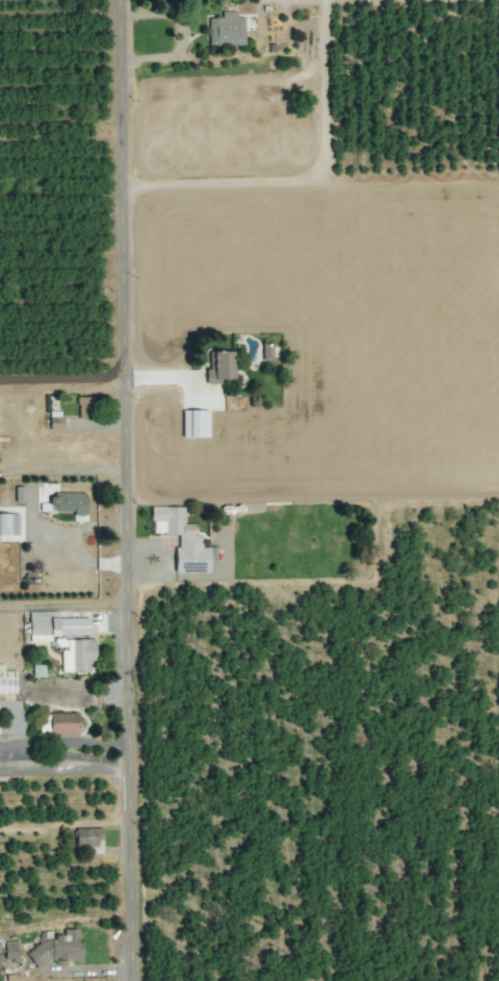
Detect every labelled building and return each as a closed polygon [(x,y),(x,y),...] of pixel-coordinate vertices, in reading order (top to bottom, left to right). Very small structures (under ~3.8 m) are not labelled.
[(208,46),(244,45),(243,18),(236,18),(236,11),(221,12),(221,18),(207,18),(208,46)] [(261,361),(272,360),(271,343),(260,343),(261,361)] [(222,384),(222,380),(233,380),(233,351),(208,352),(209,370),(205,370),(205,384),(222,384)] [(77,418),(91,418),(91,397),(77,397),(77,418)] [(182,437),(208,436),(208,410),(182,411),(182,437)] [(49,429),(62,429),(61,412),(49,412),(49,429)] [(85,512),(85,493),(48,493),(48,504),(39,504),(39,513),(85,512)] [(175,572),(209,573),(209,558),(216,558),(216,547),(200,547),(201,536),(194,536),(194,524),(183,523),(183,507),(152,507),(152,534),(175,534),(175,572)] [(0,514),(0,536),(18,536),(18,514),(0,514)] [(88,618),(56,618),(56,611),(28,612),(29,642),(50,641),(50,636),(88,635),(88,618)] [(94,661),(94,639),(65,640),(65,650),(60,650),(61,672),(88,671),(88,661),(94,661)] [(15,694),(15,671),(3,671),(3,665),(0,665),(0,694),(15,694)] [(32,665),(32,677),(44,677),(43,665),(32,665)] [(77,733),(76,713),(48,713),(49,733),(77,733)] [(75,852),(101,851),(101,828),(74,828),(75,852)] [(81,960),(81,942),(77,942),(76,929),(62,929),(63,936),(50,937),(50,931),(39,932),(39,948),(30,949),(30,962),(81,960)] [(4,960),(16,960),(16,941),(3,941),(4,960)]
